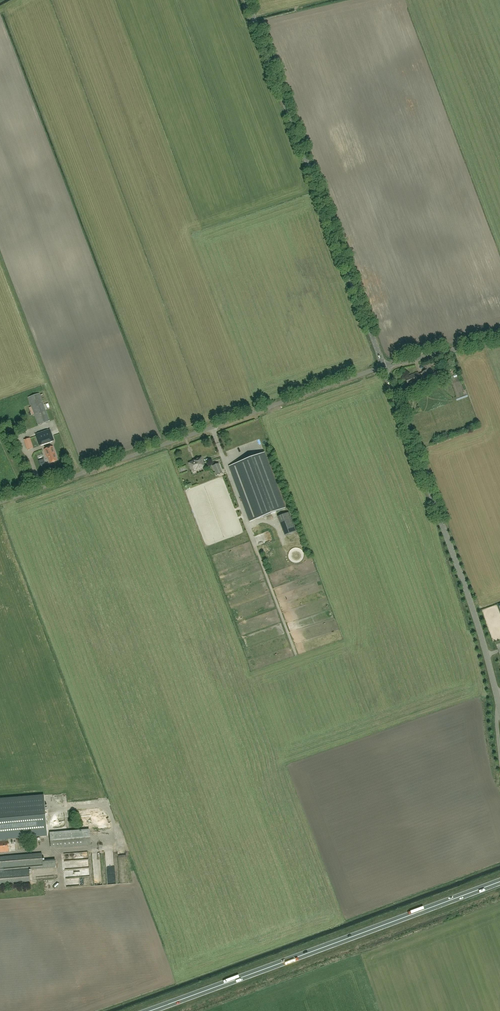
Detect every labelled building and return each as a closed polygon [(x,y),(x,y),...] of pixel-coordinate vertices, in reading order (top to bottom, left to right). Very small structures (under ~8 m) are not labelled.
[(409,376),(409,377),(405,379),(408,384),(413,382),(413,383),(421,380),(420,377),(424,376),(425,379),(433,375),(430,369),(432,369),(430,363),(424,366),(426,371),(422,372),(423,373),(419,375),(418,372),(409,376)] [(50,421),(39,393),(29,397),(39,425),(50,421)] [(50,429),(35,434),(39,445),(54,440),(50,429)] [(33,448),(30,438),(24,440),(28,450),(33,448)] [(53,446),(45,449),(47,457),(48,457),(50,463),(57,460),(56,457),(56,456),(53,446)] [(265,453),(229,466),(250,522),(285,508),(265,453)] [(204,463),(201,457),(193,460),(193,461),(190,463),(189,464),(191,470),(196,468),(196,470),(203,467),(203,466),(202,463),(204,463)] [(219,463),(213,466),(216,475),(222,473),(219,463)] [(289,512),(278,516),(285,535),(296,531),(289,512)] [(269,531),(258,536),(261,545),(273,540),(269,531)] [(8,838),(21,837),(47,834),(44,796),(0,800),(0,838),(8,838)] [(51,833),(52,848),(88,845),(87,830),(74,831),(51,833)] [(0,838),(0,852),(9,851),(8,838),(0,838)] [(43,868),(42,853),(0,857),(0,864),(0,867),(0,887),(30,885),(29,869),(43,868)]
